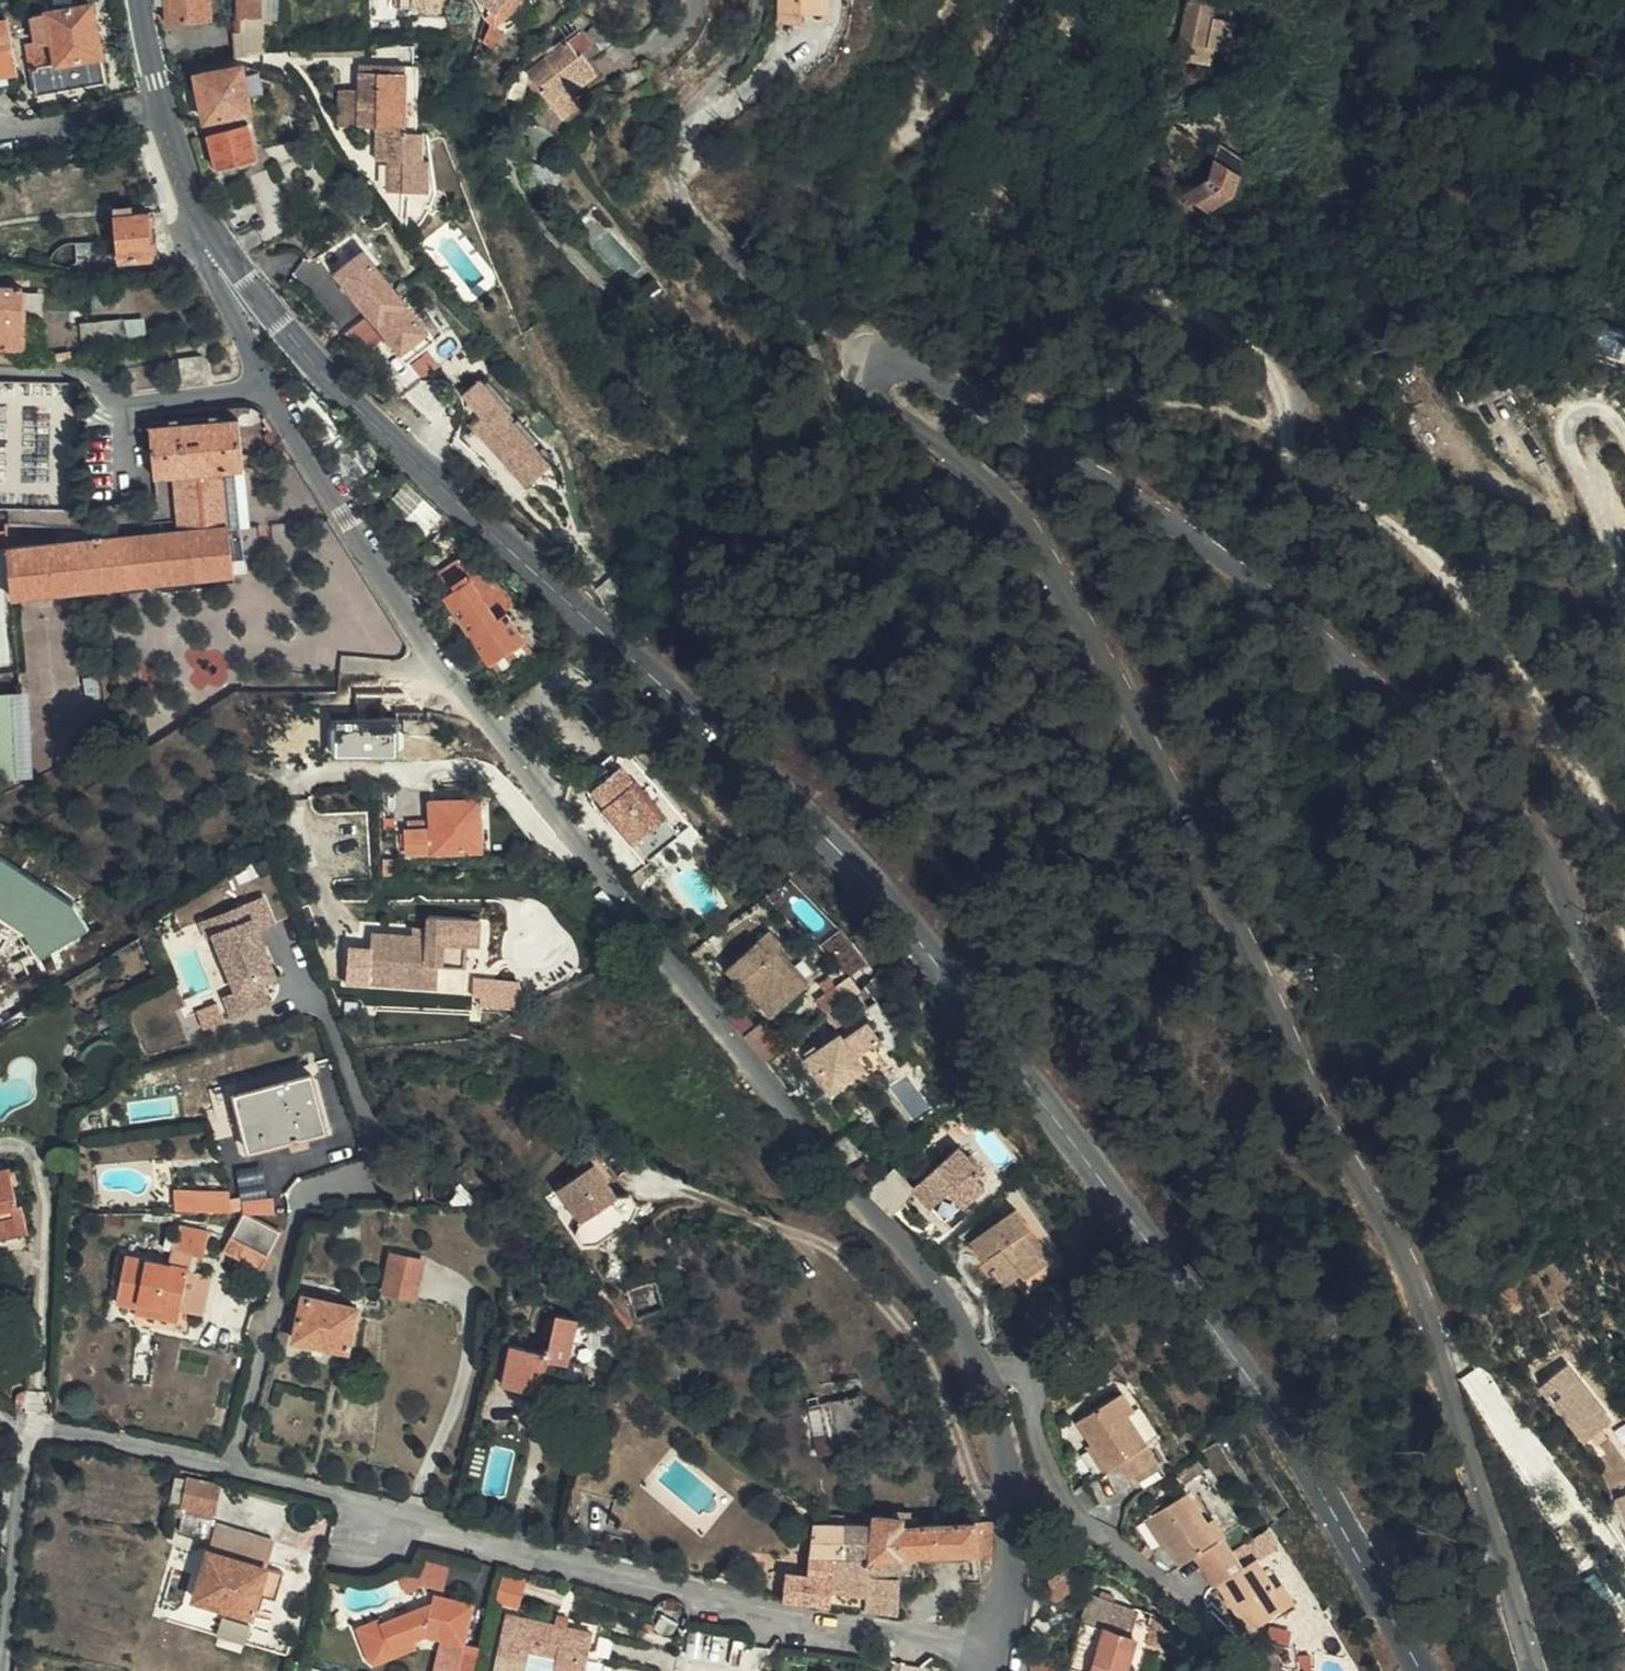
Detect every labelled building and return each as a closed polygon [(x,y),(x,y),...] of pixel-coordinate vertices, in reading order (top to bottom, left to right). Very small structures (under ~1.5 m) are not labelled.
[(170,22),(218,21),(215,0),(169,0),(170,22)] [(268,17),(267,0),(246,0),(246,18),(268,17)] [(493,13),(504,0),(479,0),(493,13)] [(823,0),(782,0),(782,20),(805,20),(805,10),(823,11),(823,0)] [(1170,77),(1202,87),(1207,70),(1221,74),(1229,51),(1207,44),(1216,17),(1228,21),(1229,19),(1229,15),(1229,13),(1229,11),(1229,9),(1229,6),(1229,5),(1229,3),(1229,0),(1194,0),(1170,77)] [(108,86),(91,9),(40,18),(39,12),(32,13),(39,47),(29,49),(38,99),(108,86)] [(246,18),(248,33),(269,33),(268,17),(246,18)] [(1228,21),(1216,17),(1207,44),(1229,51),(1237,24),(1228,21)] [(8,24),(0,25),(0,78),(17,75),(8,24)] [(600,45),(605,34),(589,26),(583,37),(600,45)] [(269,53),(270,49),(269,33),(248,33),(239,34),(239,59),(269,53)] [(526,73),(560,119),(572,110),(580,103),(573,93),(601,70),(578,56),(587,49),(576,33),(560,43),(563,47),(526,73)] [(255,110),(247,64),(199,75),(208,119),(255,110)] [(399,127),(401,68),(384,67),(360,67),(360,74),(360,127),(399,127)] [(410,68),(401,68),(399,127),(410,128),(410,68)] [(360,127),(360,74),(344,73),(343,126),(360,127)] [(572,110),(560,119),(569,130),(580,121),(572,110)] [(251,123),(212,133),(220,168),(259,158),(256,144),(251,123)] [(1217,216),(1245,175),(1217,156),(1189,197),(1217,216)] [(119,274),(161,272),(160,254),(155,254),(153,210),(116,211),(119,274)] [(437,329),(371,247),(365,251),(432,333),(437,329)] [(365,251),(336,275),(360,306),(365,302),(382,325),(378,327),(402,357),(432,333),(365,251)] [(25,311),(21,312),(21,287),(0,287),(0,352),(24,352),(25,311)] [(365,302),(360,306),(378,327),(382,325),(365,302)] [(438,341),(432,333),(402,357),(408,365),(438,341)] [(205,380),(200,355),(176,361),(182,386),(205,380)] [(516,414),(484,377),(465,394),(486,417),(477,425),(528,483),(552,461),(513,417),(516,414)] [(235,576),(231,523),(225,471),(244,468),(240,419),(151,428),(155,478),(176,476),(181,531),(9,549),(13,600),(235,576)] [(225,471),(231,523),(248,521),(244,468),(225,471)] [(523,639),(503,610),(494,616),(468,578),(441,596),(488,663),(523,639)] [(493,663),(499,672),(533,650),(527,641),(493,663)] [(31,687),(0,689),(0,778),(37,775),(31,687)] [(685,828),(622,750),(582,782),(646,860),(685,828)] [(480,851),(478,801),(432,803),(431,831),(407,831),(407,855),(480,851)] [(5,853),(0,860),(0,911),(32,933),(44,954),(91,927),(76,902),(5,853)] [(467,961),(468,940),(484,940),(486,907),(433,904),(431,938),(416,937),(415,932),(380,930),(376,979),(441,984),(443,959),(467,961)] [(261,923),(222,941),(248,998),(286,981),(261,923)] [(805,985),(773,951),(779,945),(766,931),(724,971),(769,1019),(805,985)] [(520,1008),(522,978),(479,974),(476,1004),(520,1008)] [(816,994),(830,1010),(849,994),(835,978),(816,994)] [(226,1020),(219,1002),(200,1010),(207,1027),(226,1020)] [(733,1026),(753,1051),(769,1036),(749,1012),(733,1026)] [(833,1091),(864,1068),(840,1036),(810,1059),(833,1091)] [(316,1073),(288,1080),(289,1086),(247,1096),(252,1124),(246,1126),(251,1149),(329,1132),(316,1073)] [(289,1086),(288,1080),(288,1077),(237,1089),(246,1126),(252,1124),(247,1096),(289,1086)] [(945,1217),(985,1181),(975,1170),(981,1163),(959,1140),(913,1182),(945,1217)] [(585,1219),(620,1193),(595,1159),(560,1185),(585,1219)] [(28,1237),(21,1206),(16,1206),(14,1196),(21,1194),(16,1172),(7,1173),(6,1172),(0,1173),(0,1243),(28,1237)] [(199,1191),(199,1212),(247,1212),(244,1195),(231,1196),(231,1190),(199,1191)] [(1006,1276),(1022,1262),(1048,1241),(1016,1201),(974,1235),(1006,1276)] [(245,1214),(232,1239),(270,1258),(283,1231),(245,1214)] [(197,1243),(199,1232),(180,1228),(175,1252),(193,1256),(205,1258),(208,1246),(197,1243)] [(210,1234),(209,1234),(199,1232),(197,1243),(208,1246),(210,1236),(210,1234)] [(270,1258),(232,1239),(225,1256),(263,1273),(270,1258)] [(1048,1241),(1022,1262),(1027,1268),(1053,1246),(1048,1241)] [(193,1256),(175,1252),(171,1267),(190,1271),(193,1256)] [(190,1271),(171,1267),(128,1258),(117,1304),(139,1310),(140,1303),(181,1312),(190,1271)] [(413,1305),(425,1267),(397,1258),(385,1296),(413,1305)] [(347,1358),(357,1308),(304,1296),(295,1339),(316,1343),(314,1350),(347,1358)] [(140,1303),(139,1310),(137,1318),(179,1326),(181,1312),(140,1303)] [(581,1386),(585,1367),(568,1364),(576,1321),(556,1317),(549,1356),(509,1348),(501,1387),(538,1395),(543,1378),(581,1386)] [(1612,1418),(1572,1368),(1544,1390),(1585,1440),(1612,1418)] [(1113,1395),(1129,1418),(1136,1413),(1121,1391),(1113,1395)] [(826,1400),(835,1444),(873,1436),(864,1392),(826,1400)] [(818,1455),(838,1451),(835,1444),(826,1400),(825,1394),(806,1398),(818,1455)] [(1148,1448),(1129,1418),(1113,1395),(1075,1422),(1092,1449),(1111,1474),(1148,1448)] [(1105,1478),(1111,1474),(1092,1449),(1088,1453),(1105,1478)] [(192,1480),(184,1511),(214,1518),(220,1486),(192,1480)] [(1226,1544),(1188,1487),(1150,1513),(1187,1570),(1226,1544)] [(214,1518),(184,1511),(182,1520),(211,1526),(214,1518)] [(994,1539),(994,1520),(911,1525),(911,1512),(894,1513),(894,1521),(874,1521),(873,1530),(866,1610),(898,1614),(898,1585),(925,1581),(928,1553),(979,1550),(980,1559),(992,1558),(994,1539)] [(783,1602),(831,1606),(838,1527),(824,1526),(824,1517),(814,1516),(808,1575),(786,1572),(783,1602)] [(831,1606),(866,1610),(873,1530),(838,1527),(831,1606)] [(208,1551),(265,1570),(271,1554),(212,1537),(208,1551)] [(252,1617),(265,1570),(208,1551),(193,1599),(252,1617)] [(1287,1600),(1255,1553),(1216,1579),(1248,1628),(1287,1600)] [(423,1583),(447,1588),(452,1561),(428,1556),(423,1583)] [(521,1605),(527,1579),(505,1574),(499,1600),(521,1605)] [(438,1607),(440,1598),(431,1596),(428,1604),(438,1607)] [(471,1605),(440,1598),(438,1607),(428,1604),(385,1620),(384,1615),(360,1624),(367,1645),(387,1639),(389,1645),(421,1634),(421,1636),(461,1646),(471,1605)] [(251,1640),(253,1632),(255,1625),(225,1614),(223,1622),(221,1630),(251,1640)] [(557,1628),(509,1617),(496,1670),(527,1670),(531,1655),(560,1661),(558,1670),(585,1670),(592,1636),(569,1631),(557,1628)] [(558,1623),(557,1628),(569,1631),(570,1625),(558,1623)] [(1076,1662),(1096,1668),(1095,1670),(1126,1670),(1136,1639),(1089,1623),(1076,1662)] [(424,1642),(421,1636),(421,1634),(389,1645),(387,1639),(367,1645),(371,1655),(378,1659),(424,1642)] [(1076,1662),(1073,1670),(1095,1670),(1096,1668),(1076,1662)]
